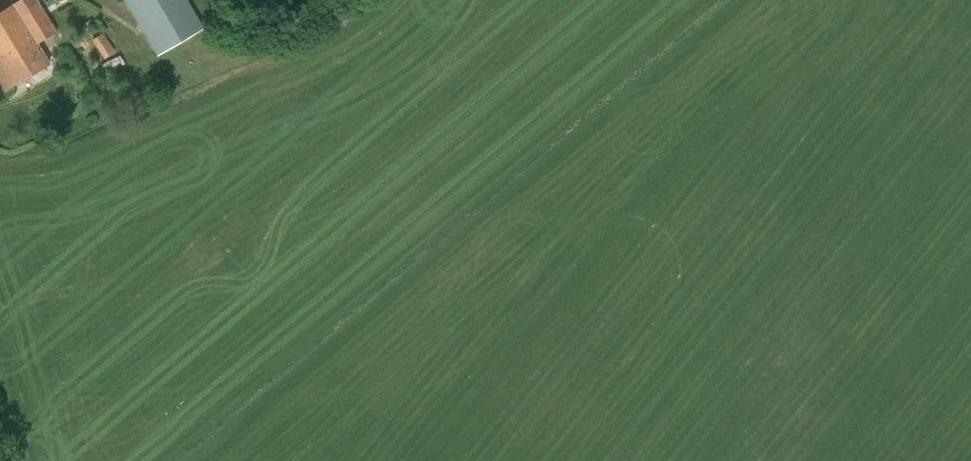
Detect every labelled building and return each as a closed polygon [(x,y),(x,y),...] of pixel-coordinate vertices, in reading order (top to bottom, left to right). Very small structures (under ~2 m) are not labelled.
[(5,91),(49,64),(38,44),(56,33),(36,0),(20,0),(0,12),(0,83),(5,91)] [(187,0),(126,0),(147,34),(157,52),(202,26),(192,8),(187,0)] [(102,31),(91,39),(103,58),(114,51),(102,31)]
